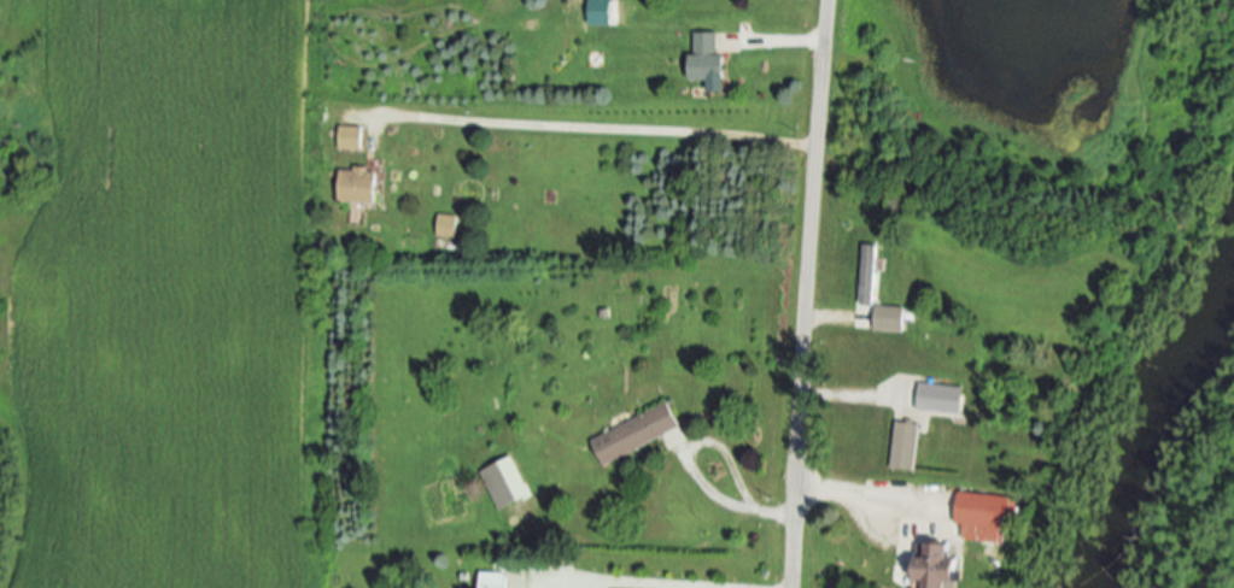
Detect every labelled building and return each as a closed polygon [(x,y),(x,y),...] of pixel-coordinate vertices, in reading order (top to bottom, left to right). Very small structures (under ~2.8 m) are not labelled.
[(591,26),(613,27),(614,0),(592,0),(591,26)] [(720,33),(698,33),(697,55),(692,55),(692,80),(727,80),(727,56),(720,56),(720,33)] [(366,127),(343,126),(342,149),(365,149),(366,127)] [(341,201),(378,202),(379,169),(355,168),(355,170),(342,170),(341,201)] [(456,237),(457,215),(438,214),(437,236),(456,237)] [(864,305),(877,305),(879,244),(865,244),(864,305)] [(878,331),(906,332),(907,307),(879,306),(878,331)] [(965,387),(922,383),(919,410),(962,414),(965,387)] [(683,429),(672,403),(594,439),(606,464),(683,429)] [(924,425),(900,421),(892,467),(916,471),(924,425)] [(500,511),(533,495),(514,456),(481,471),(500,511)] [(966,540),(1009,543),(1010,526),(1021,526),(1022,496),(961,493),(960,523),(966,524),(966,540)] [(928,581),(928,587),(952,587),(952,584),(962,584),(962,558),(953,558),(953,544),(921,544),(920,581),(928,581)] [(481,572),(481,587),(508,587),(508,573),(481,572)]
